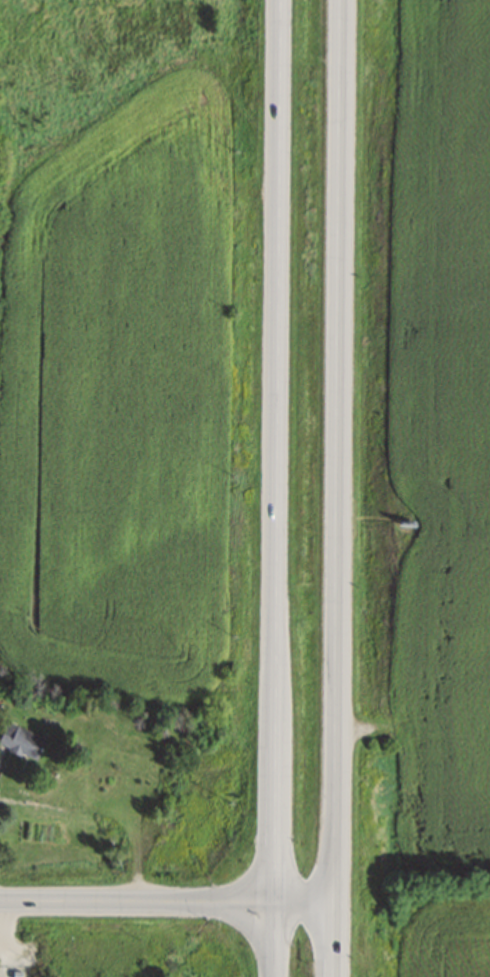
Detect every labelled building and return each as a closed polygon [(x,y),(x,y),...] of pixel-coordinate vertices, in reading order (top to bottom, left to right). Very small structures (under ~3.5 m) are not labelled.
[(34,760),(43,738),(4,721),(0,732),(0,745),(34,760)]
